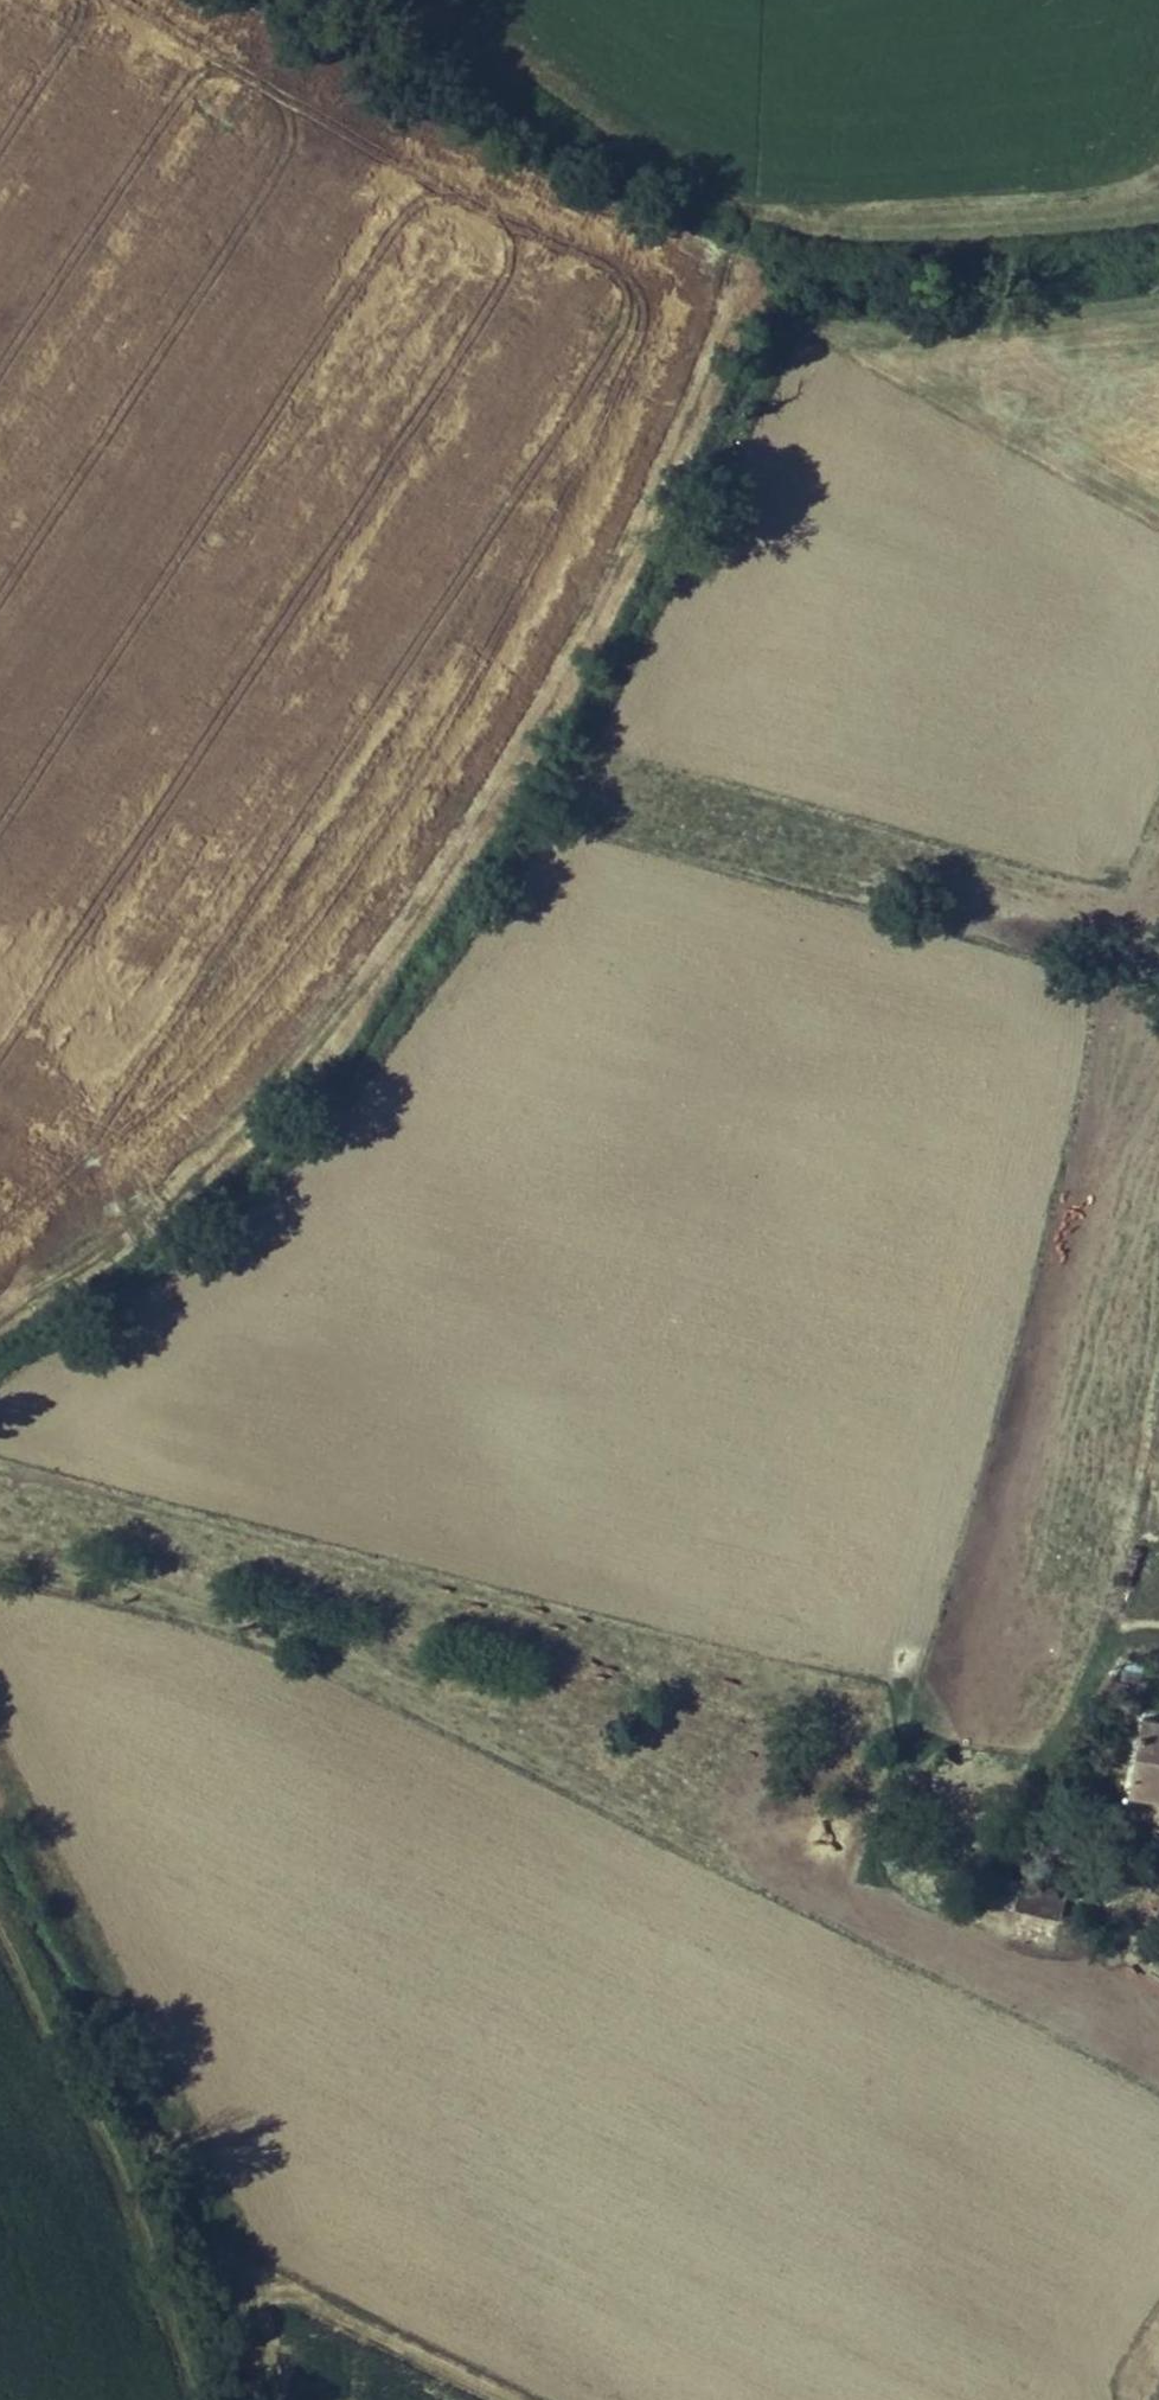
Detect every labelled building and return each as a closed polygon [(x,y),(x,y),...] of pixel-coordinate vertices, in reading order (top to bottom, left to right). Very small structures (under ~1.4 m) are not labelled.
[(1144,1719),(1130,1796),(1158,1801),(1158,1721),(1144,1719)] [(1018,1888),(1014,1911),(1061,1919),(1065,1895),(1018,1888)]
